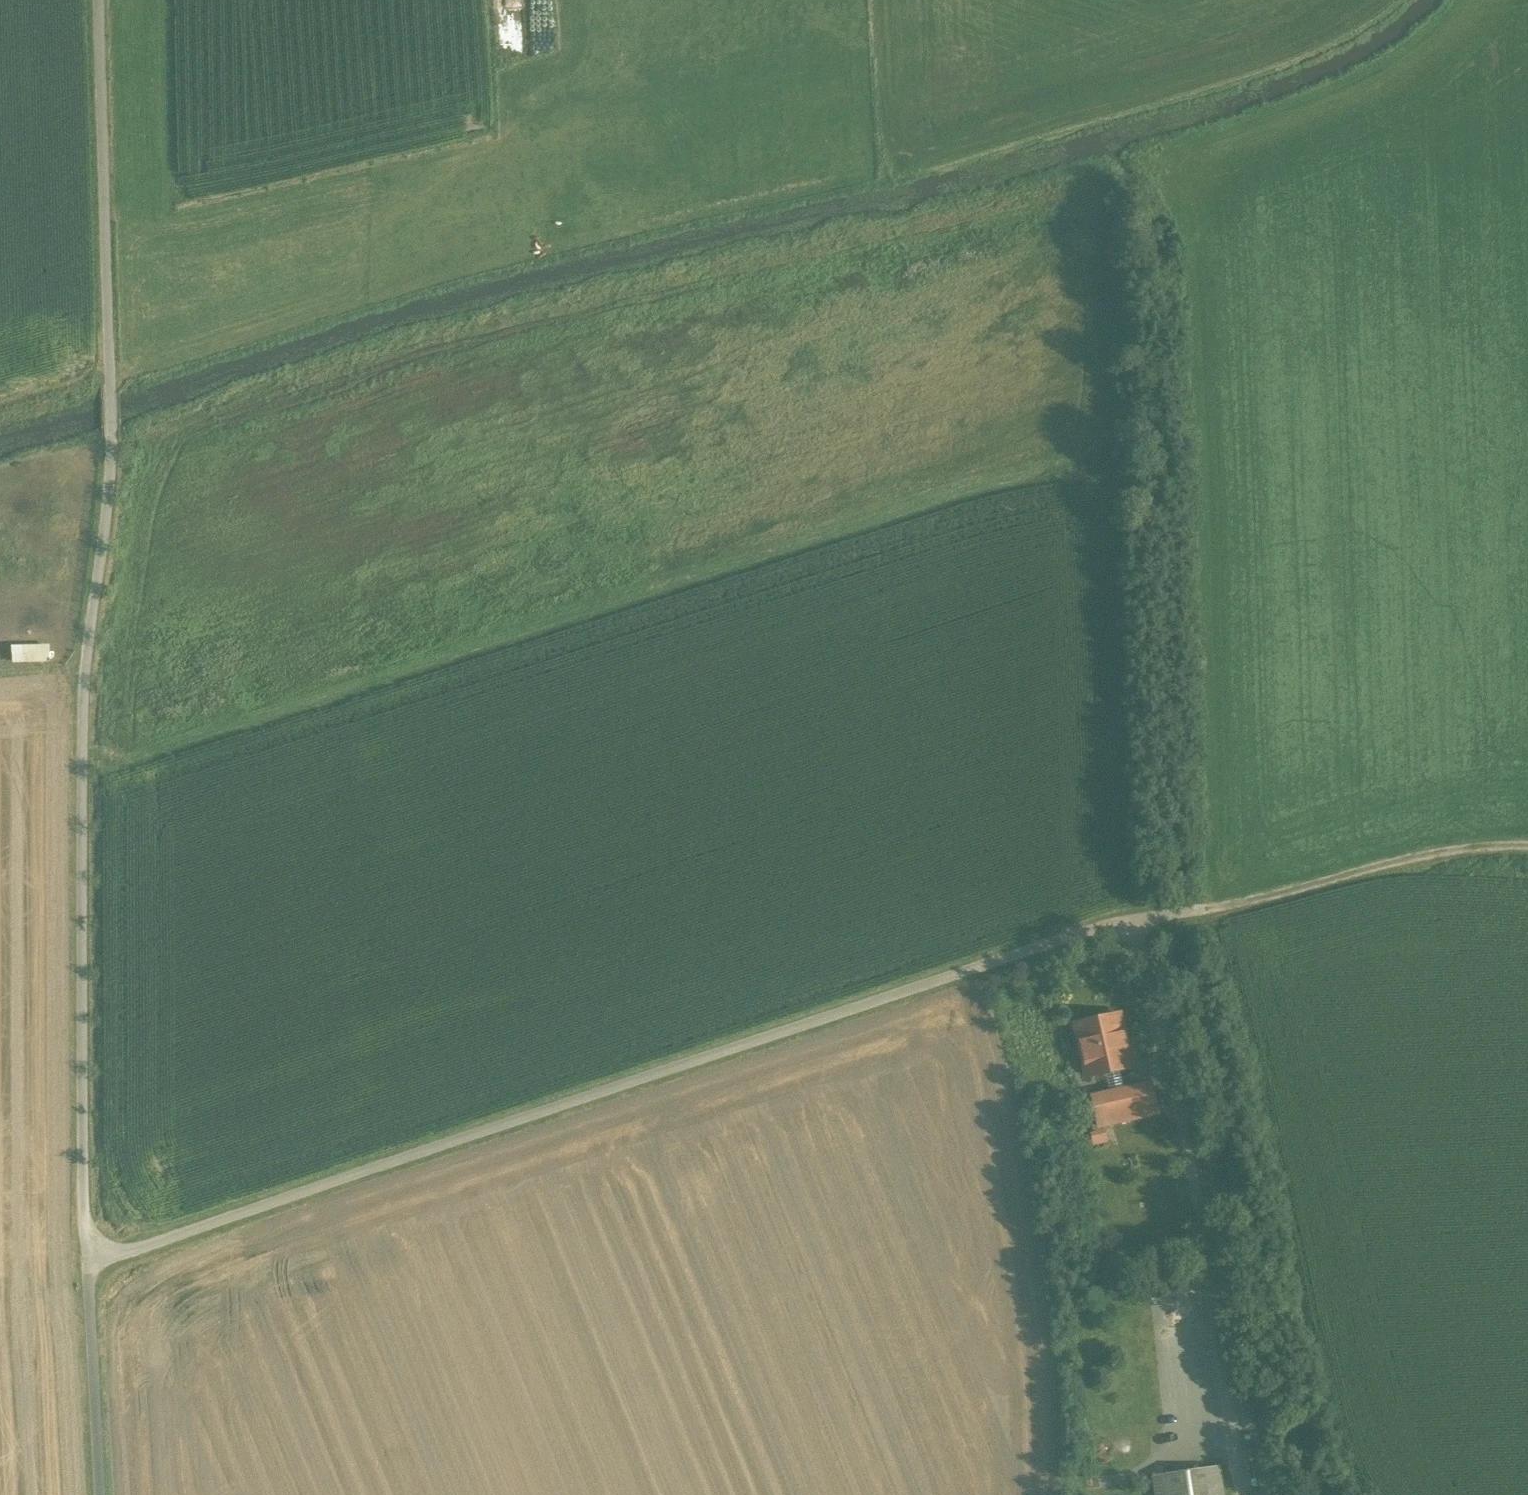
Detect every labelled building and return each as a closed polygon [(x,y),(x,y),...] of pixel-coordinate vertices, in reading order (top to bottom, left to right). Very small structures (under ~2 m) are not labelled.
[(11,663),(49,662),(49,644),(11,645),(11,663)] [(1117,1015),(1075,1024),(1087,1076),(1128,1067),(1117,1015)] [(1149,1087),(1092,1100),(1098,1126),(1155,1113),(1149,1087)] [(1100,1127),(1086,1131),(1090,1144),(1104,1140),(1100,1127)] [(1153,1476),(1156,1494),(1221,1494),(1217,1467),(1153,1476)]
